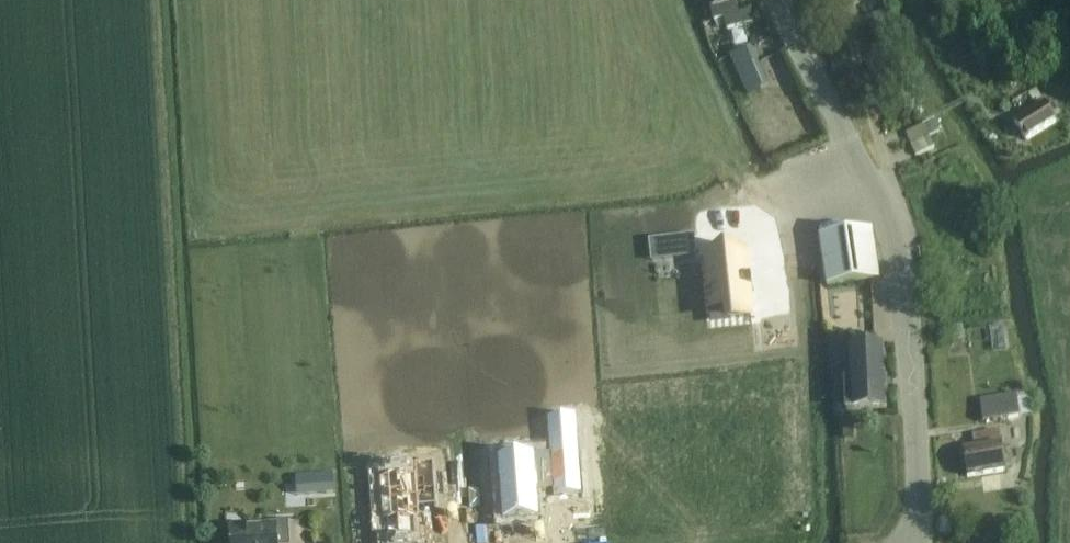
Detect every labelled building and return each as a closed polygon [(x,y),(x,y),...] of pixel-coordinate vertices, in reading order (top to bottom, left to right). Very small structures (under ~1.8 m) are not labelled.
[(714,21),(723,18),(727,30),(753,21),(750,9),(738,13),(734,0),(710,0),(712,7),(710,8),(714,21)] [(731,56),(748,93),(760,88),(743,50),(731,56)] [(1056,120),(1044,102),(1014,121),(1025,139),(1056,120)] [(906,133),(911,144),(916,156),(935,148),(929,137),(940,132),(935,121),(906,133)] [(865,229),(819,236),(822,255),(827,287),(880,279),(880,278),(876,251),(872,228),(865,229)] [(693,236),(650,241),(652,260),(695,255),(693,236)] [(744,252),(707,256),(712,307),(726,306),(728,318),(750,316),(744,252)] [(852,377),(845,378),(846,409),(886,407),(883,344),(850,346),(852,377)] [(1017,395),(979,401),(982,422),(1019,417),(1020,416),(1017,395)] [(760,396),(747,397),(748,410),(761,409),(760,396)] [(535,457),(501,459),(504,518),(538,517),(537,492),(551,491),(552,497),(576,496),(572,421),(547,422),(549,457),(535,457)] [(462,425),(441,427),(445,488),(467,486),(462,425)] [(967,476),(1005,470),(998,431),(973,435),(975,450),(963,452),(967,476)] [(379,478),(378,478),(382,521),(382,522),(385,521),(387,539),(418,537),(417,519),(420,519),(420,518),(421,518),(418,475),(417,476),(417,475),(415,475),(414,461),(379,464),(381,477),(379,478)] [(334,471),(310,472),(312,493),(336,491),(334,471)] [(288,520),(275,521),(275,525),(230,528),(231,542),(290,542),(288,520)]
